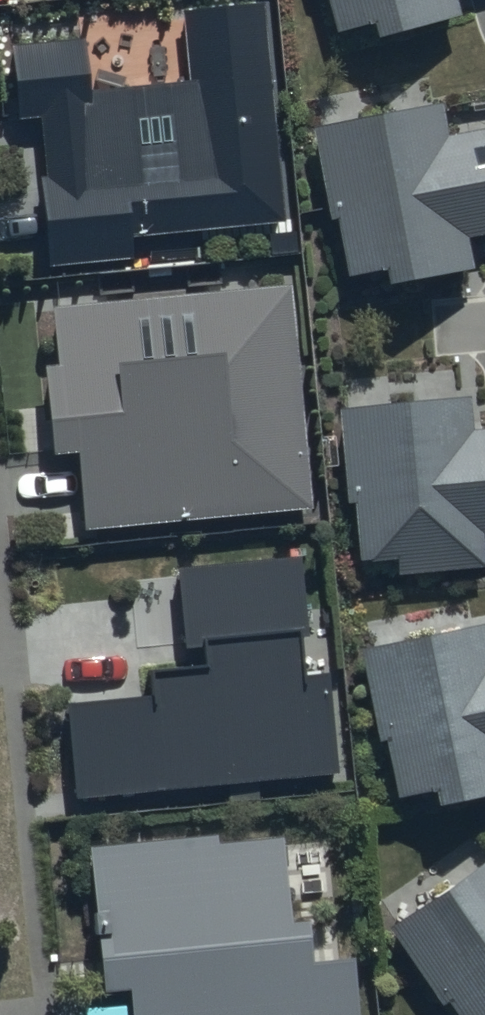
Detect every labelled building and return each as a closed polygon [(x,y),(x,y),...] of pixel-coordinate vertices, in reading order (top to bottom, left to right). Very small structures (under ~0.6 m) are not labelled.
[(173,55),(79,62),(76,24),(4,30),(10,102),(33,100),(45,253),(127,246),(125,216),(278,205),(262,0),(169,0),(173,55)] [(334,23),(373,12),(378,31),(460,9),(457,0),(328,0),(334,23)] [(435,131),(428,91),(314,113),(344,271),(387,262),(390,276),(471,260),(464,223),(484,219),(484,121),(435,131)] [(287,267),(47,292),(52,340),(36,342),(45,428),(67,433),(76,515),(310,491),(287,267)] [(455,379),(339,389),(352,534),(385,531),(387,552),(475,545),(472,514),(484,513),(484,412),(458,414),(455,379)] [(286,543),(178,554),(187,647),(145,651),(148,678),(63,687),(72,783),(332,757),(322,649),(296,652),(286,543)] [(482,645),(474,612),(361,638),(396,791),(431,783),(436,803),(484,791),(484,645),(482,645)] [(81,828),(90,969),(122,967),(125,1014),(351,1014),(346,931),(301,934),(299,895),(280,896),(274,815),(81,828)] [(480,835),(383,907),(463,1014),(484,1014),(484,842),(480,835)]
